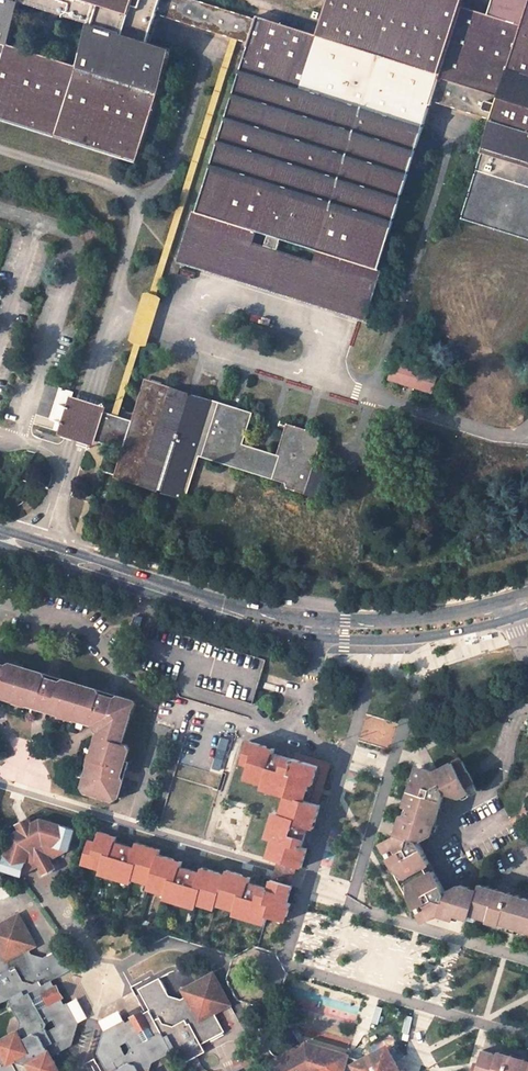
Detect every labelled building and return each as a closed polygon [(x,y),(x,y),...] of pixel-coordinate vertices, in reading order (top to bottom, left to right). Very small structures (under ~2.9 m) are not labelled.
[(141,149),(172,49),(149,42),(157,14),(249,43),(196,212),(258,232),(270,236),(267,245),(279,249),(282,239),(317,250),(378,269),(432,100),(493,119),(462,218),(527,239),(527,9),(523,25),(488,14),(462,5),(464,0),(330,0),(319,35),(257,15),(256,19),(196,0),(0,0),(0,105),(141,149)] [(527,9),(527,0),(493,0),(488,14),(523,25),(527,9)] [(196,212),(182,261),(364,318),(378,269),(317,250),(314,262),(255,243),(258,232),(196,212)] [(397,365),(393,378),(429,390),(434,376),(397,365)] [(124,450),(116,476),(183,496),(197,453),(198,447),(205,449),(203,455),(287,481),(285,485),(285,486),(286,487),(288,489),(318,498),(326,472),(312,468),(321,437),(288,426),(279,458),(240,446),(250,414),(146,382),(134,421),(124,450)] [(70,396),(67,408),(62,423),(58,435),(94,447),(96,442),(124,450),(134,421),(105,413),(107,407),(70,396)] [(67,408),(55,404),(50,419),(62,423),(67,408)] [(100,415),(93,438),(104,441),(111,418),(100,415)] [(6,699),(11,698),(18,700),(26,703),(27,705),(36,708),(37,704),(44,706),(43,710),(52,713),(56,712),(64,714),(72,717),(74,720),(92,726),(95,724),(98,730),(94,732),(95,734),(90,750),(92,754),(90,761),(88,768),(84,770),(78,788),(81,792),(109,800),(114,798),(120,776),(117,775),(122,760),(126,748),(123,744),(119,743),(126,716),(125,712),(128,700),(112,695),(111,698),(95,694),(97,691),(59,679),(58,682),(43,678),(44,674),(6,663),(4,666),(0,665),(0,698),(6,699)] [(126,716),(130,714),(133,705),(131,701),(128,700),(125,712),(126,716)] [(64,714),(62,720),(70,722),(74,720),(72,717),(64,714)] [(275,750),(248,742),(242,763),(249,765),(245,778),(264,784),(263,789),(287,796),(282,814),(274,812),(267,837),(274,840),(269,857),(279,860),(298,866),(302,867),(307,849),(302,847),(308,827),(313,829),(320,806),(318,805),(330,764),(295,753),(293,760),(273,754),(275,750)] [(474,783),(463,761),(457,759),(434,772),(421,767),(416,769),(396,835),(380,844),(422,923),(437,915),(458,921),(459,916),(469,919),(476,916),(485,919),(485,921),(498,925),(499,923),(509,926),(510,924),(523,928),(523,930),(527,932),(527,900),(480,885),(478,890),(460,885),(451,890),(449,897),(445,895),(446,893),(433,870),(428,873),(424,866),(429,862),(418,842),(415,841),(417,836),(424,838),(432,834),(445,792),(444,790),(448,788),(451,794),(459,796),(468,792),(465,787),(474,783)] [(23,832),(34,826),(31,819),(19,825),(23,832)] [(24,875),(28,860),(54,847),(70,852),(72,853),(79,832),(44,821),(34,826),(23,832),(13,837),(2,873),(23,878),(24,875)] [(117,839),(99,834),(96,845),(89,842),(83,865),(102,871),(101,875),(132,884),(133,880),(151,885),(149,890),(167,895),(166,900),(191,907),(193,903),(211,908),(212,903),(229,909),(228,913),(263,924),(265,917),(285,922),(291,904),(287,903),(291,886),(272,880),(270,890),(250,884),(252,879),(228,872),(227,876),(203,869),(201,875),(181,869),(183,863),(158,856),(160,851),(136,845),(135,850),(115,844),(117,839)] [(54,847),(28,860),(24,875),(40,867),(44,874),(57,868),(53,861),(70,852),(54,847)] [(279,860),(273,879),(272,880),(291,886),(292,884),(298,866),(279,860)] [(26,954),(29,952),(37,949),(19,917),(3,926),(7,933),(4,949),(0,951),(0,1010),(12,1004),(14,1008),(12,1010),(22,1028),(20,1033),(0,1044),(0,1045),(2,1048),(0,1049),(0,1070),(58,1070),(53,1060),(72,1050),(79,1028),(67,1006),(60,1009),(55,1008),(57,1001),(52,992),(45,990),(46,986),(71,973),(60,951),(43,960),(45,963),(35,969),(29,958),(26,954)] [(43,960),(32,957),(29,958),(35,969),(45,963),(43,960)] [(133,1033),(127,1031),(123,1025),(102,1036),(96,1057),(103,1070),(147,1070),(146,1069),(169,1057),(168,1054),(172,1052),(180,1067),(202,1055),(198,1048),(221,1035),(211,1015),(208,1010),(214,994),(220,991),(212,975),(181,991),(185,999),(187,1003),(183,1005),(171,1011),(165,1000),(168,999),(158,982),(138,993),(151,1017),(150,1021),(145,1020),(135,1025),(133,1033)] [(57,1001),(63,999),(57,989),(52,992),(57,1001)] [(229,1006),(220,991),(214,994),(208,1010),(211,1015),(229,1006)] [(181,1001),(168,999),(165,1000),(171,1011),(183,1005),(181,1001)] [(145,1020),(142,1015),(132,1020),(135,1025),(145,1020)] [(271,1062),(276,1070),(344,1070),(347,1063),(349,1056),(307,1043),(271,1062)] [(358,1070),(400,1070),(391,1054),(380,1050),(361,1061),(359,1067),(358,1070)] [(497,1052),(496,1055),(481,1050),(475,1070),(527,1070),(527,1062),(497,1052)] [(359,1067),(347,1063),(344,1070),(358,1070),(359,1067)]
